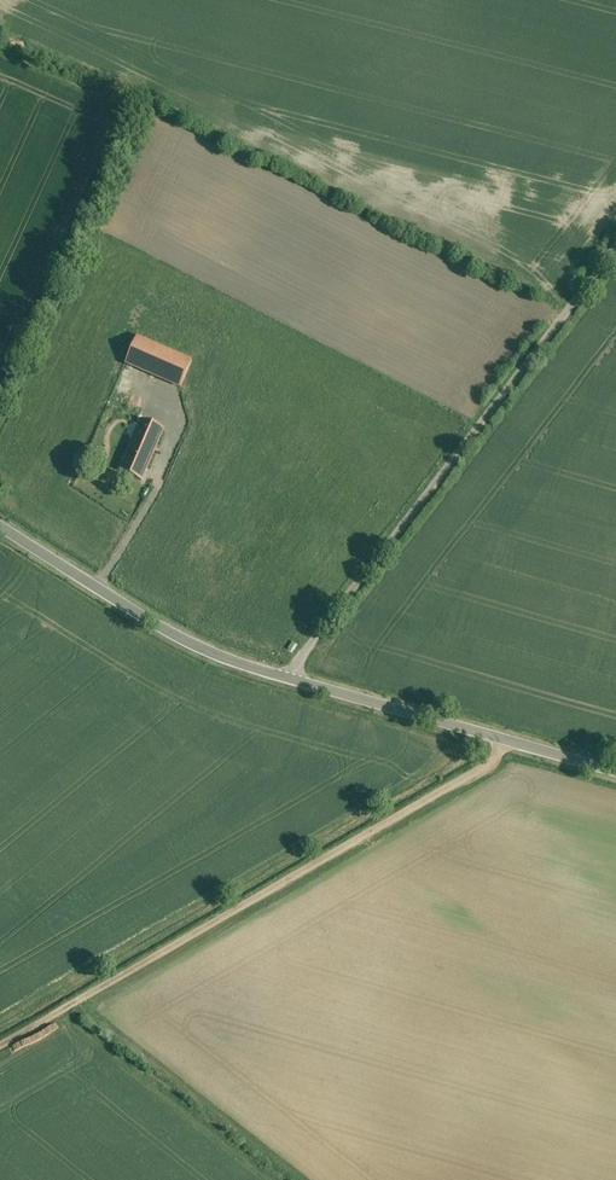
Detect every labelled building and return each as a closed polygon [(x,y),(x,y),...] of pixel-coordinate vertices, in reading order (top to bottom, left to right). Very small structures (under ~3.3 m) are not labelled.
[(127,365),(179,388),(190,362),(139,339),(127,365)] [(143,418),(133,444),(154,451),(157,452),(166,426),(143,418)] [(143,481),(154,451),(133,444),(132,444),(121,473),(143,481)]
